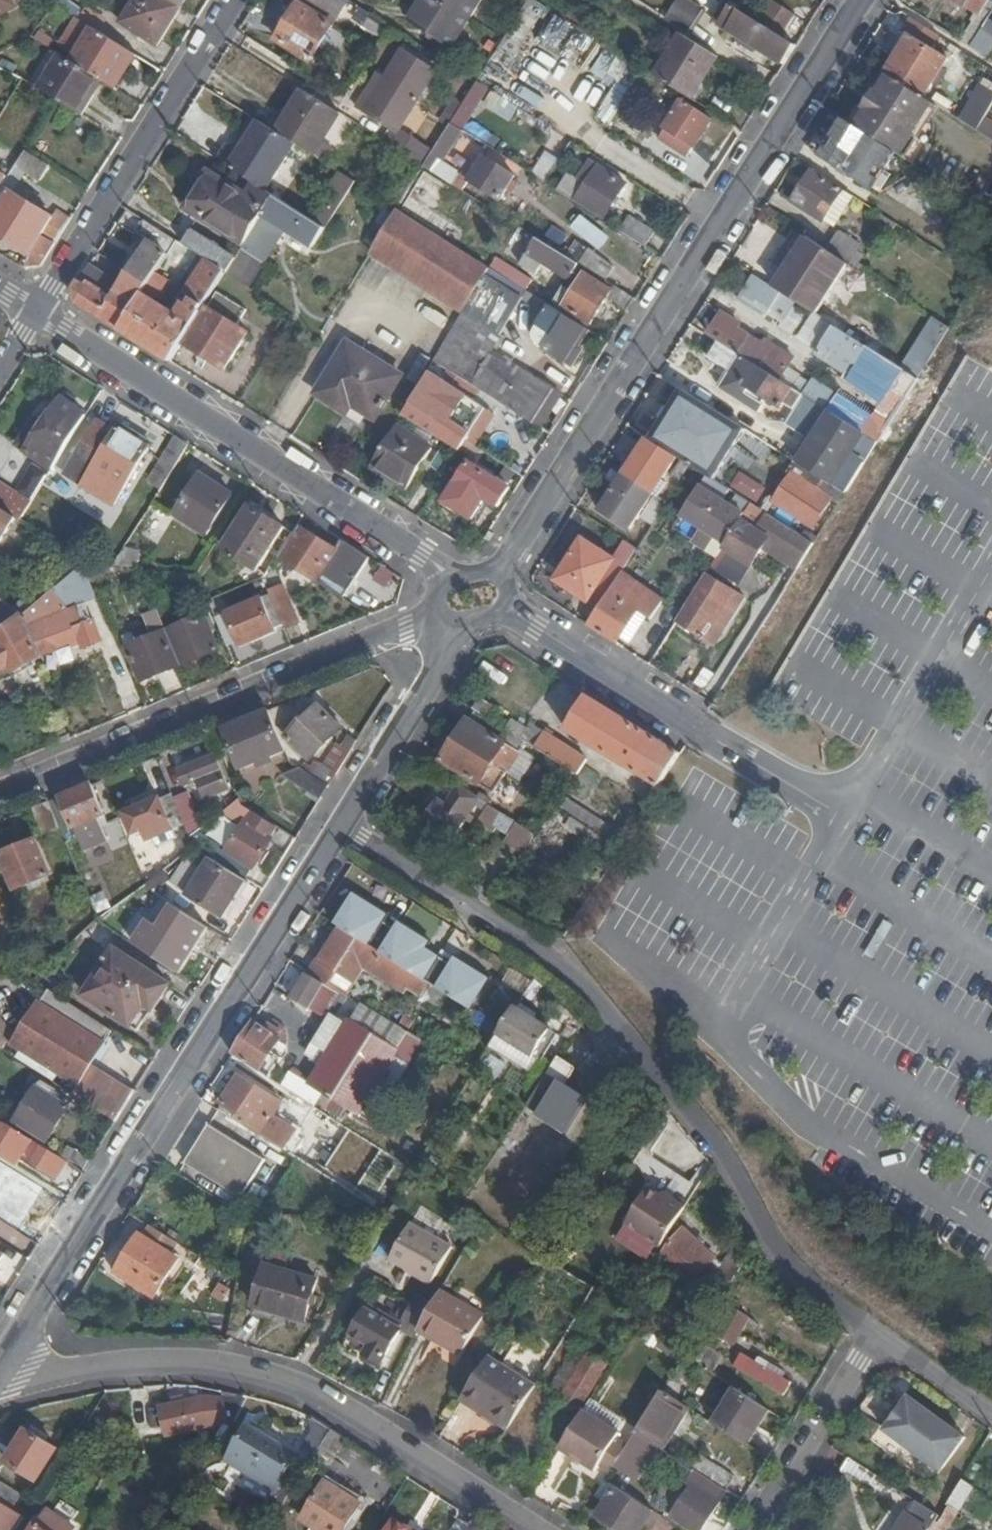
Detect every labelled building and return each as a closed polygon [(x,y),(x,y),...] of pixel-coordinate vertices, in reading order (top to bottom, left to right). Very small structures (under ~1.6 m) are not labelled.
[(14,7),(12,0),(0,0),(0,13),(14,7)] [(64,11),(76,18),(81,21),(87,12),(66,0),(62,0),(55,5),(64,11)] [(182,8),(170,0),(134,0),(120,22),(158,46),(182,8)] [(348,0),(297,0),(300,2),(298,5),(332,26),(349,0),(348,0)] [(409,23),(424,0),(418,0),(405,21),(409,23)] [(409,23),(450,49),(469,18),(480,0),(424,0),(409,23)] [(505,40),(515,47),(541,4),(535,0),(530,0),(505,40)] [(703,12),(685,0),(681,0),(671,16),(692,30),(703,12)] [(759,11),(764,14),(772,3),(767,0),(759,11)] [(987,0),(954,0),(964,7),(966,4),(979,12),(961,40),(971,47),(980,32),(991,14),(991,3),(987,0)] [(764,14),(759,11),(754,20),(779,36),(792,15),(772,3),(764,14)] [(717,22),(723,26),(735,8),(728,4),(717,22)] [(310,62),(332,26),(298,5),(276,41),(310,62)] [(723,26),(785,65),(796,47),(779,36),(754,20),(735,8),(723,26)] [(389,26),(368,12),(360,26),(380,39),(389,26)] [(574,68),(594,43),(562,16),(541,41),(574,68)] [(132,53),(81,21),(76,18),(59,45),(71,53),(67,59),(102,80),(112,86),(132,53)] [(909,37),(886,74),(891,77),(924,99),(947,60),(930,50),(933,44),(939,35),(912,18),(903,33),(909,37)] [(984,54),(991,41),(991,40),(980,32),(971,47),(984,54)] [(720,57),(683,34),(657,77),(693,100),(720,57)] [(951,55),(933,44),(930,50),(947,60),(951,55)] [(605,79),(608,75),(621,54),(608,46),(593,72),(605,79)] [(426,167),(435,152),(401,130),(437,72),(403,50),(385,79),(363,112),(398,135),(391,145),(426,167)] [(117,89),(139,57),(132,53),(112,86),(117,89)] [(621,79),(632,62),(621,54),(608,75),(619,83),(621,79)] [(40,90),(57,101),(79,114),(102,80),(67,59),(62,56),(40,90)] [(363,112),(385,79),(376,73),(356,107),(363,112)] [(891,77),(886,74),(854,126),(858,128),(883,89),(891,77)] [(883,89),(926,118),(934,105),(924,99),(891,77),(883,89)] [(605,105),(608,107),(617,113),(634,87),(621,79),(619,83),(605,105)] [(461,130),(488,89),(479,83),(452,125),(461,130)] [(321,144),(339,116),(296,89),(288,100),(293,104),(275,133),(291,143),(313,156),(324,164),(332,151),(321,144)] [(883,89),(858,128),(895,152),(901,156),(926,118),(883,89)] [(514,120),(519,102),(489,92),(483,110),(514,120)] [(684,103),(661,140),(687,156),(711,120),(684,103)] [(907,160),(940,109),(934,105),(926,118),(901,156),(907,160)] [(601,119),(610,125),(617,113),(608,107),(601,119)] [(965,110),(958,120),(976,132),(983,121),(965,110)] [(834,138),(822,156),(873,188),(884,170),(895,152),(858,128),(854,126),(845,120),(834,138)] [(976,132),(991,142),(991,126),(983,121),(976,132)] [(275,168),(291,143),(275,133),(262,125),(255,136),(265,142),(251,164),(241,159),(234,170),(273,195),(295,208),(303,194),(288,184),(287,187),(277,181),(282,172),(275,168)] [(461,130),(452,125),(435,152),(426,167),(434,173),(461,130)] [(815,151),(822,156),(834,138),(826,133),(815,151)] [(535,169),(548,177),(559,159),(546,151),(535,169)] [(29,255),(23,269),(40,267),(71,218),(58,210),(54,217),(12,192),(24,172),(38,180),(47,166),(25,152),(8,178),(0,191),(0,236),(29,255)] [(449,183),(464,192),(471,181),(500,199),(515,177),(485,158),(476,172),(462,163),(449,183)] [(594,176),(577,204),(604,220),(627,184),(592,163),(587,171),(594,176)] [(884,170),(873,188),(880,192),(891,174),(884,170)] [(292,179),(282,172),(277,181),(287,187),(288,184),(292,179)] [(330,188),(349,198),(357,182),(339,172),(330,188)] [(843,207),(850,195),(813,172),(794,202),(822,220),(834,202),(843,207)] [(8,178),(0,173),(0,191),(8,178)] [(190,211),(243,244),(264,211),(210,178),(190,211)] [(273,195),(264,211),(243,244),(235,258),(225,275),(248,290),(264,264),(258,260),(279,226),(312,247),(324,227),(323,226),(295,208),(273,195)] [(371,255),(466,314),(487,278),(492,269),(399,210),(371,255)] [(630,219),(622,232),(646,247),(654,234),(630,219)] [(920,251),(926,243),(887,219),(882,227),(920,251)] [(174,242),(158,231),(150,243),(168,253),(174,242)] [(195,233),(185,249),(198,257),(225,275),(235,258),(195,233)] [(850,265),(856,269),(862,273),(869,262),(856,254),(861,245),(840,233),(827,251),(850,265)] [(572,278),(580,265),(539,239),(523,264),(537,273),(545,262),(572,278)] [(807,239),(785,273),(788,275),(778,291),(794,302),(816,315),(818,317),(850,265),(827,251),(807,239)] [(168,253),(150,243),(130,273),(148,285),(155,274),(168,253)] [(78,304),(171,363),(225,275),(198,257),(180,286),(189,293),(175,316),(155,305),(159,299),(163,300),(170,291),(169,282),(155,274),(148,285),(134,308),(127,303),(133,295),(105,276),(103,279),(87,268),(75,287),(78,304)] [(591,272),(614,287),(622,274),(600,260),(591,272)] [(636,301),(616,288),(612,293),(585,275),(572,295),(566,291),(558,303),(592,324),(608,301),(627,314),(636,301)] [(778,291),(755,277),(741,299),(767,315),(768,313),(782,321),(794,302),(778,291)] [(466,314),(501,335),(522,300),(487,278),(466,314)] [(187,344),(227,369),(250,332),(237,324),(247,308),(221,291),(187,344)] [(529,299),(514,322),(533,334),(548,311),(529,299)] [(589,330),(554,308),(537,338),(539,345),(568,364),(589,330)] [(710,336),(718,341),(771,375),(778,365),(788,370),(796,358),(766,340),(763,343),(741,329),(742,324),(725,313),(710,336)] [(466,314),(435,365),(470,387),(491,352),(501,335),(466,314)] [(799,342),(820,355),(837,329),(818,317),(816,315),(799,342)] [(917,379),(853,339),(837,329),(820,355),(848,372),(845,378),(855,383),(857,379),(863,383),(885,396),(891,387),(906,396),(917,379)] [(782,408),(784,406),(795,390),(771,375),(718,341),(708,357),(729,370),(733,373),(725,388),(760,410),(768,399),(782,408)] [(346,414),(352,405),(376,420),(401,378),(350,347),(319,397),(346,414)] [(491,352),(470,387),(501,406),(522,371),(491,352)] [(545,360),(540,368),(562,383),(568,375),(545,360)] [(720,385),(725,388),(733,373),(729,370),(720,385)] [(501,406),(537,428),(559,394),(522,371),(501,406)] [(465,394),(431,372),(413,403),(447,424),(465,394)] [(877,442),(887,426),(814,382),(810,390),(805,397),(825,409),(831,413),(877,442)] [(802,385),(798,392),(804,396),(805,397),(810,390),(802,385)] [(784,406),(793,412),(804,396),(798,392),(795,390),(784,406)] [(716,481),(748,431),(684,391),(672,408),(664,421),(652,441),(656,443),(676,456),(678,457),(682,460),(688,464),(705,474),(716,481)] [(490,410),(465,394),(447,424),(413,403),(403,419),(449,446),(456,436),(468,443),(490,410)] [(787,422),(809,436),(825,409),(805,397),(804,396),(793,412),(787,422)] [(56,469),(87,419),(59,402),(40,432),(31,427),(19,446),(56,469)] [(668,405),(660,418),(664,421),(672,408),(668,405)] [(814,439),(831,413),(825,409),(809,436),(814,439)] [(845,493),(877,442),(831,413),(814,439),(812,443),(808,451),(803,448),(794,461),(845,493)] [(83,486),(97,465),(124,483),(149,445),(121,428),(116,435),(96,421),(63,473),(83,486)] [(766,443),(794,461),(803,448),(808,451),(812,443),(783,425),(774,430),(766,443)] [(376,465),(408,485),(431,450),(397,429),(376,465)] [(456,436),(449,446),(461,454),(468,443),(456,436)] [(147,484),(160,492),(189,445),(176,437),(147,484)] [(461,454),(458,457),(470,464),(479,450),(468,443),(461,454)] [(656,443),(651,452),(673,466),(678,457),(676,456),(656,443)] [(644,448),(626,477),(655,495),(662,483),(673,466),(651,452),(644,448)] [(677,482),(688,464),(682,460),(670,478),(677,482)] [(831,495),(840,502),(845,493),(794,461),(789,470),(794,473),(776,503),(812,525),(831,495)] [(408,485),(376,465),(371,473),(403,493),(408,485)] [(486,501),(496,507),(508,489),(470,466),(445,503),(473,520),(486,501)] [(730,486),(759,503),(769,488),(739,470),(730,486)] [(716,538),(727,544),(752,504),(737,495),(731,506),(723,501),(730,490),(716,481),(705,474),(679,515),(698,527),(716,538)] [(633,528),(655,495),(626,477),(604,511),(633,528)] [(36,501),(0,478),(0,479),(0,510),(22,524),(36,501)] [(178,516),(206,535),(232,495),(203,478),(178,516)] [(655,495),(660,498),(667,486),(662,483),(655,495)] [(154,502),(133,534),(149,544),(170,511),(154,502)] [(798,569),(814,544),(752,504),(727,544),(723,550),(749,567),(753,570),(766,550),(798,569)] [(0,510),(0,546),(3,542),(13,548),(26,526),(22,524),(0,510)] [(224,549),(268,576),(280,555),(292,537),(250,510),(224,549)] [(292,537),(280,555),(320,581),(338,550),(299,525),(292,537)] [(716,538),(698,527),(689,542),(706,553),(716,538)] [(557,582),(599,608),(621,573),(625,567),(616,561),(583,540),(557,582)] [(344,598),(369,558),(343,542),(338,550),(320,581),(319,583),(344,598)] [(616,561),(625,567),(636,548),(627,543),(616,561)] [(113,566),(138,569),(139,554),(123,550),(113,566)] [(736,587),(749,567),(723,550),(710,570),(724,580),(736,587)] [(45,597),(23,616),(42,660),(57,654),(58,651),(70,647),(71,648),(82,644),(84,648),(100,641),(91,621),(82,624),(75,610),(64,615),(60,604),(62,602),(59,598),(78,583),(84,598),(96,593),(84,564),(45,597)] [(707,576),(721,585),(724,580),(710,570),(707,576)] [(621,573),(599,608),(588,626),(618,644),(625,633),(633,637),(647,614),(653,618),(664,600),(621,573)] [(707,576),(677,623),(712,644),(741,598),(721,585),(707,576)] [(32,584),(8,606),(23,616),(45,597),(32,584)] [(284,624),(286,629),(300,623),(285,589),(271,595),(284,624)] [(284,624),(271,595),(215,618),(217,622),(220,630),(227,645),(239,640),(242,647),(274,633),(273,629),(284,624)] [(23,616),(8,606),(0,600),(0,643),(0,675),(12,667),(16,672),(42,660),(23,616)] [(168,632),(182,665),(219,650),(211,633),(208,626),(217,622),(215,618),(211,608),(202,611),(205,617),(168,632)] [(220,630),(217,622),(208,626),(211,633),(220,630)] [(142,681),(182,665),(168,632),(127,647),(142,681)] [(584,706),(570,728),(567,732),(660,789),(682,754),(590,697),(584,706)] [(564,724),(570,728),(584,706),(578,702),(564,724)] [(289,739),(312,760),(342,727),(319,706),(289,739)] [(456,739),(509,773),(527,743),(508,731),(496,723),(474,709),(456,739)] [(288,752),(270,712),(222,732),(231,752),(240,773),(288,752)] [(508,731),(527,743),(574,773),(578,775),(587,760),(545,734),(542,739),(514,722),(508,731)] [(222,732),(214,735),(222,754),(223,756),(231,752),(222,732)] [(329,787),(357,743),(347,738),(342,747),(335,748),(323,766),(313,766),(307,773),(329,787)] [(496,795),(509,773),(456,739),(441,762),(496,795)] [(223,756),(222,754),(179,772),(185,786),(199,782),(202,789),(207,799),(225,791),(235,813),(245,808),(223,756)] [(284,777),(320,800),(329,787),(307,773),(300,769),(284,777)] [(103,817),(90,786),(51,802),(60,824),(67,840),(77,836),(75,829),(103,817)] [(478,797),(460,786),(446,808),(439,804),(428,822),(456,839),(468,822),(464,820),(478,797)] [(187,795),(192,806),(207,799),(202,789),(187,795)] [(147,840),(185,825),(175,799),(172,794),(124,814),(133,835),(143,831),(147,840)] [(187,795),(175,799),(185,825),(190,837),(197,833),(208,828),(202,815),(197,817),(192,806),(187,795)] [(624,836),(561,795),(555,803),(620,842),(624,836)] [(44,831),(60,824),(51,802),(35,809),(44,831)] [(536,834),(491,806),(482,820),(509,836),(506,841),(513,846),(512,849),(523,855),(536,834)] [(567,835),(559,830),(567,816),(556,809),(527,856),(547,868),(567,835)] [(213,859),(244,879),(277,829),(253,813),(227,852),(197,833),(190,837),(194,848),(213,859)] [(103,817),(75,829),(77,836),(79,839),(102,829),(107,827),(103,817)] [(596,850),(603,855),(584,888),(592,893),(619,846),(578,821),(572,830),(598,845),(596,850)] [(102,829),(79,839),(84,854),(108,843),(102,829)] [(16,889),(50,875),(36,840),(1,854),(16,889)] [(244,879),(213,859),(188,898),(224,920),(248,882),(244,879)] [(107,890),(93,895),(99,914),(114,909),(107,890)] [(337,925),(445,994),(472,1011),(491,981),(457,959),(452,965),(428,948),(431,942),(404,925),(400,930),(385,922),(389,915),(357,895),(337,925)] [(437,1005),(445,994),(337,925),(308,971),(327,984),(336,989),(350,967),(358,972),(362,966),(403,991),(406,987),(437,1005)] [(139,1033),(170,985),(115,951),(85,998),(139,1033)] [(327,984),(308,971),(292,998),(310,1010),(327,984)] [(115,1029),(51,988),(13,1046),(80,1087),(92,1067),(115,1029)] [(358,1020),(399,1047),(407,1035),(366,1009),(358,1020)] [(501,1035),(537,1056),(552,1032),(517,1009),(501,1035)] [(330,1052),(377,1082),(399,1047),(358,1020),(357,1022),(351,1017),(347,1024),(331,1015),(314,1041),(330,1052)] [(233,1053),(269,1076),(282,1056),(274,1051),(281,1039),(278,1037),(280,1032),(270,1026),(267,1030),(253,1021),(233,1053)] [(389,1089),(419,1043),(407,1035),(399,1047),(377,1082),(389,1089)] [(537,1056),(501,1035),(494,1045),(530,1068),(537,1056)] [(305,1056),(321,1066),(330,1052),(314,1041),(305,1056)] [(359,1109),(377,1082),(330,1052),(321,1066),(310,1084),(357,1112),(359,1109)] [(578,1066),(560,1055),(528,1107),(569,1132),(591,1096),(593,1092),(608,1083),(594,1062),(583,1069),(578,1066)] [(117,1119),(134,1093),(92,1067),(80,1087),(75,1093),(117,1119)] [(318,1108),(298,1095),(283,1118),(275,1113),(281,1102),(242,1077),(224,1104),(240,1115),(239,1117),(262,1132),(263,1129),(272,1134),(269,1139),(284,1147),(296,1127),(304,1132),(318,1108)] [(389,1089),(377,1082),(359,1109),(371,1117),(389,1089)] [(13,1124),(45,1144),(66,1107),(36,1088),(13,1124)] [(66,1157),(64,1156),(45,1144),(13,1124),(1,1117),(0,1118),(0,1143),(10,1149),(54,1176),(66,1157)] [(243,1198),(268,1158),(214,1122),(188,1163),(243,1198)] [(5,1156),(10,1149),(0,1143),(0,1153),(5,1156)] [(86,1169),(91,1161),(69,1148),(64,1156),(66,1157),(86,1169)] [(203,1188),(175,1169),(161,1190),(191,1208),(203,1188)] [(0,1190),(0,1213),(21,1226),(40,1196),(27,1188),(15,1181),(8,1177),(3,1185),(0,1190)] [(29,1184),(17,1177),(15,1181),(27,1188),(29,1184)] [(662,1247),(687,1209),(672,1200),(669,1203),(650,1192),(628,1226),(662,1247)] [(257,1221),(248,1219),(245,1236),(254,1237),(257,1221)] [(407,1224),(386,1260),(427,1284),(447,1248),(407,1224)] [(685,1231),(664,1254),(692,1282),(714,1259),(685,1231)] [(154,1297),(177,1260),(138,1236),(116,1272),(154,1297)] [(708,1288),(723,1299),(745,1265),(731,1255),(708,1288)] [(302,1320),(312,1281),(264,1268),(253,1308),(302,1320)] [(420,1325),(418,1330),(460,1355),(483,1315),(441,1290),(433,1304),(420,1325)] [(420,1325),(433,1304),(418,1295),(413,1302),(405,1315),(420,1325)] [(710,1335),(731,1348),(748,1319),(727,1307),(710,1335)] [(368,1345),(363,1356),(378,1365),(399,1329),(367,1311),(353,1336),(368,1345)] [(405,1315),(399,1329),(414,1338),(418,1330),(420,1325),(405,1315)] [(640,1327),(658,1339),(663,1331),(646,1320),(640,1327)] [(720,1358),(696,1342),(686,1357),(712,1373),(720,1358)] [(588,1346),(584,1344),(572,1362),(581,1368),(563,1398),(581,1410),(608,1365),(585,1350),(588,1346)] [(789,1385),(781,1380),(754,1362),(741,1353),(732,1367),(780,1397),(789,1385)] [(491,1356),(463,1399),(510,1427),(537,1385),(491,1356)] [(754,1362),(781,1380),(784,1374),(757,1358),(754,1362)] [(714,1424),(747,1445),(770,1409),(736,1388),(714,1424)] [(662,1450),(688,1408),(663,1392),(637,1434),(662,1450)] [(163,1424),(184,1420),(185,1426),(223,1420),(221,1400),(200,1399),(159,1407),(163,1424)] [(907,1400),(886,1431),(946,1470),(966,1439),(907,1400)] [(585,1409),(561,1448),(598,1471),(602,1465),(617,1440),(621,1433),(585,1409)] [(316,1455),(332,1428),(323,1423),(311,1419),(295,1446),(314,1458),(316,1455)] [(272,1500),(284,1508),(301,1480),(290,1473),(298,1457),(251,1428),(230,1462),(278,1490),(272,1500)] [(57,1450),(27,1431),(7,1460),(38,1480),(57,1450)] [(662,1450),(637,1434),(628,1447),(621,1457),(629,1462),(641,1447),(670,1465),(675,1458),(662,1450)] [(617,1440),(602,1465),(612,1472),(621,1457),(628,1447),(617,1440)] [(690,1468),(696,1471),(725,1489),(732,1477),(698,1456),(690,1468)] [(891,1485),(850,1459),(842,1472),(883,1498),(891,1485)] [(696,1471),(688,1485),(692,1489),(672,1522),(685,1529),(703,1529),(727,1490),(725,1489),(696,1471)] [(932,1529),(946,1529),(972,1486),(963,1481),(940,1517),(932,1529)] [(362,1504),(326,1483),(303,1521),(314,1528),(312,1529),(345,1529),(362,1504)] [(0,1484),(0,1529),(20,1529),(36,1505),(0,1484)] [(655,1511),(618,1488),(600,1517),(621,1529),(644,1529),(655,1511)] [(917,1502),(898,1529),(932,1529),(940,1517),(917,1502)] [(96,1524),(88,1520),(82,1529),(48,1508),(34,1529),(92,1529),(96,1524)] [(392,1521),(386,1529),(407,1529),(392,1521)]
